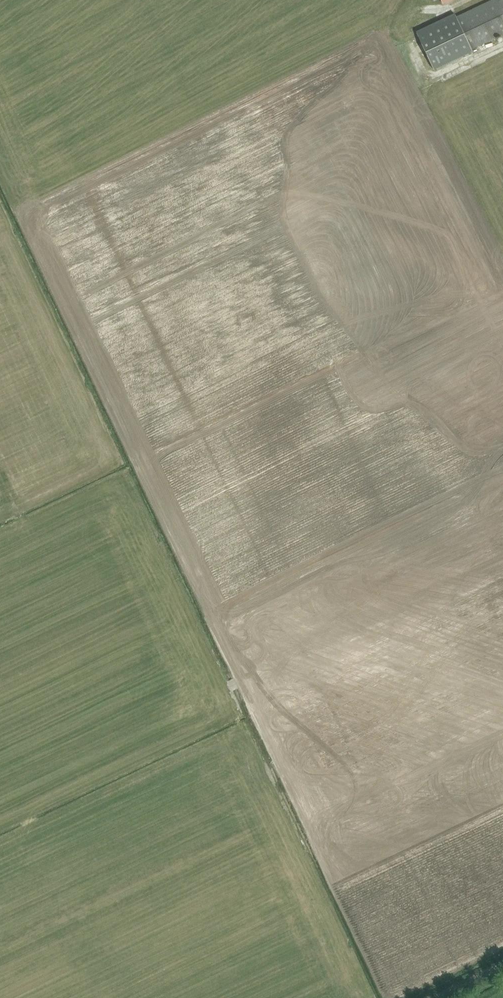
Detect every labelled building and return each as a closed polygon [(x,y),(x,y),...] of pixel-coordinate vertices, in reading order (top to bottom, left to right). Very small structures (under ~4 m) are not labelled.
[(416,31),(435,71),(473,53),(471,49),(502,34),(502,0),(492,0),(456,17),(454,13),(416,31)]
